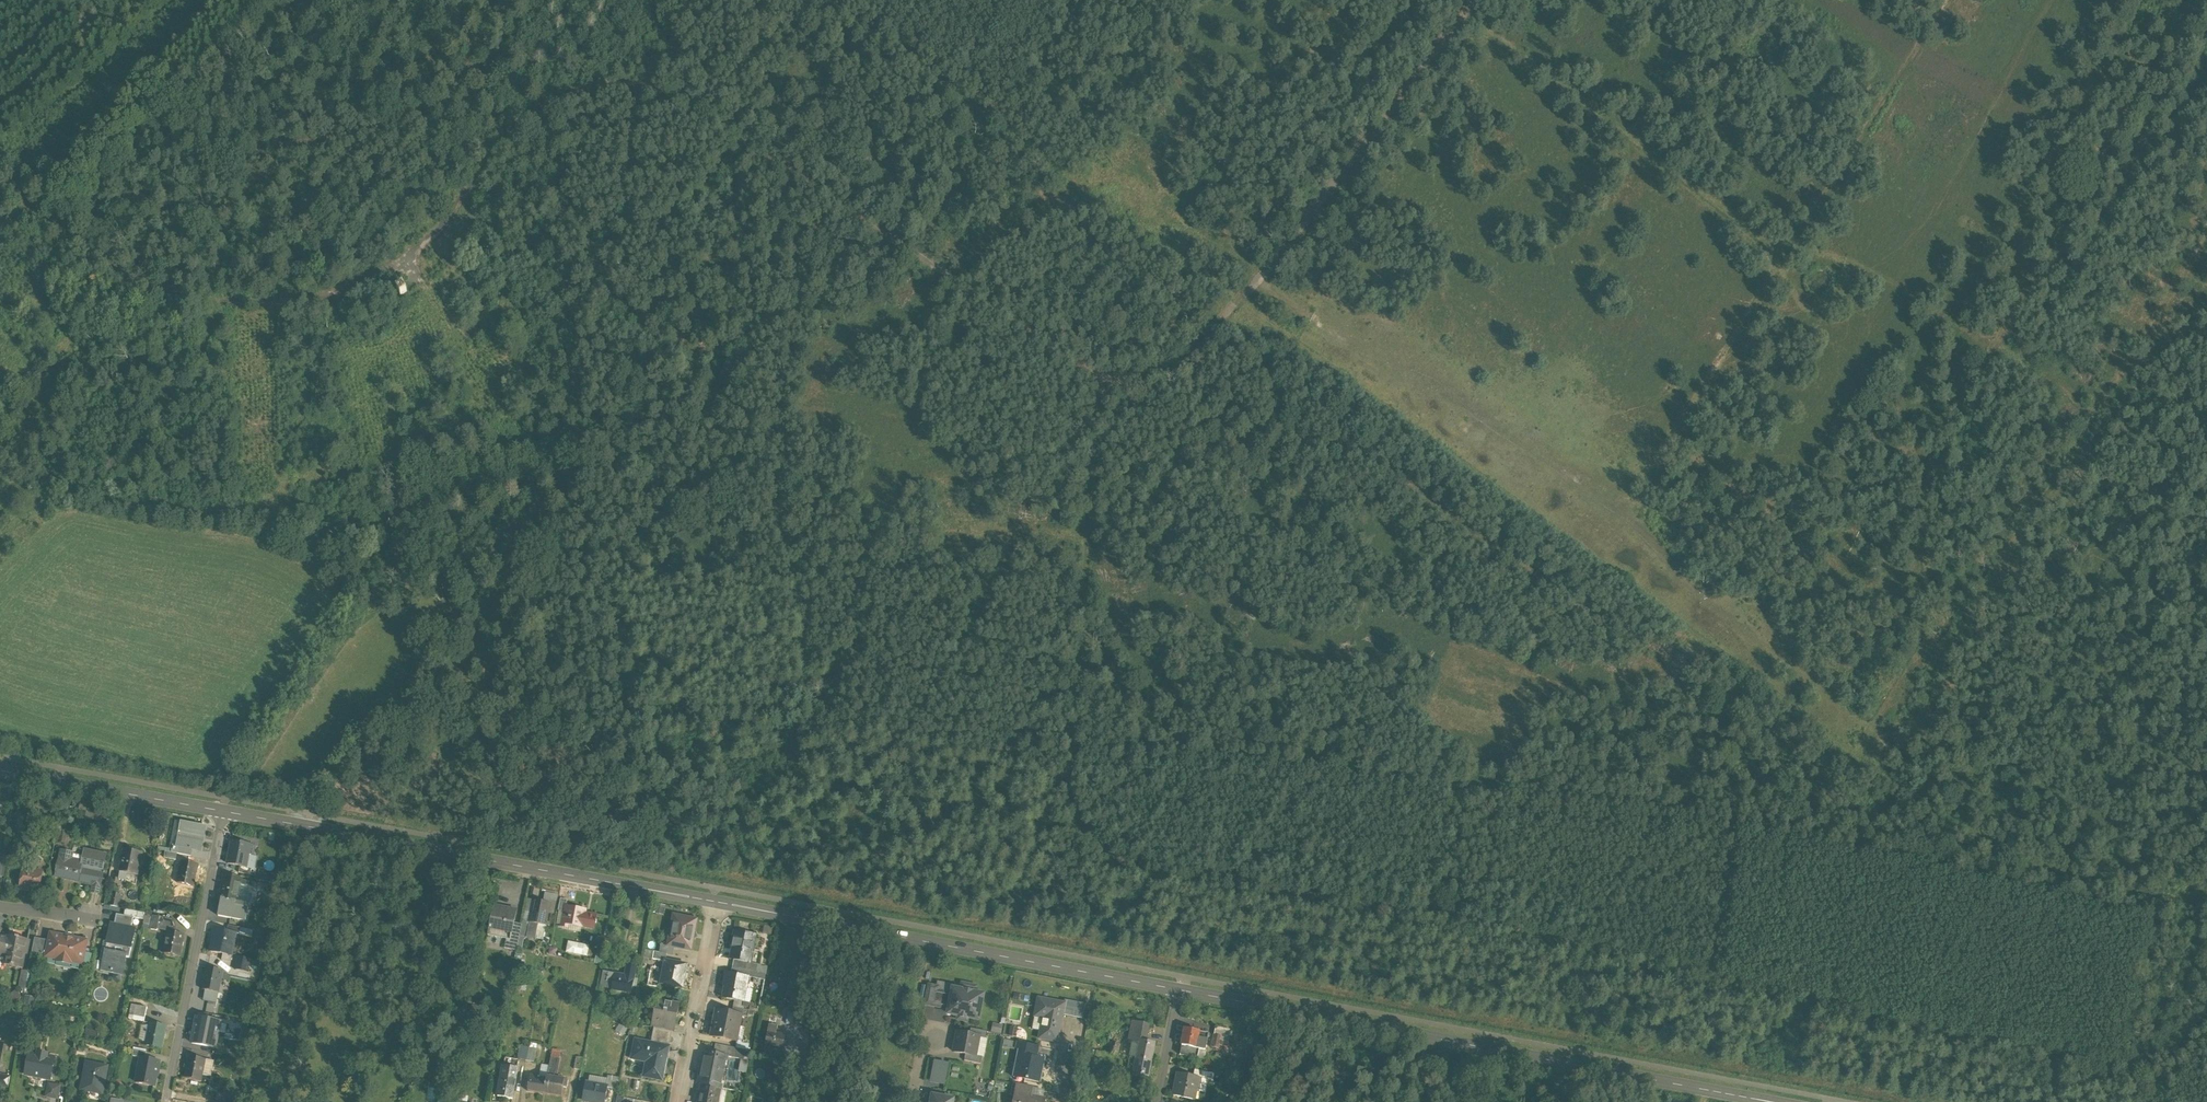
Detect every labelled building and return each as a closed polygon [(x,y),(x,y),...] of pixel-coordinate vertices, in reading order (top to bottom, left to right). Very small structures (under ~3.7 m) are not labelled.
[(207,828),(180,823),(175,847),(193,851),(202,853),(207,828)] [(251,846),(232,842),(228,865),(240,868),(247,869),(249,856),(251,846)] [(192,858),(193,851),(175,847),(174,847),(172,854),(178,855),(192,858)] [(83,864),(82,869),(104,874),(108,855),(86,850),(83,864)] [(142,854),(125,851),(119,879),(126,881),(127,874),(138,877),(142,854)] [(83,864),(71,861),(73,855),(62,853),(61,859),(60,859),(57,871),(58,871),(57,878),(81,883),(81,884),(87,885),(87,886),(90,887),(91,886),(93,887),(94,887),(96,879),(102,881),(104,874),(82,869),(83,864)] [(172,854),(166,853),(165,859),(177,861),(178,855),(172,854)] [(198,866),(182,862),(177,884),(194,888),(198,866)] [(247,869),(240,868),(239,874),(255,877),(257,871),(247,869)] [(30,871),(22,870),(20,880),(21,880),(19,888),(39,892),(43,874),(38,873),(37,871),(31,870),(30,871)] [(242,881),(225,878),(221,900),(222,900),(238,903),(241,885),(242,881)] [(96,879),(94,887),(93,887),(92,893),(99,895),(101,888),(103,881),(102,881),(96,879)] [(250,887),(241,885),(238,903),(246,904),(250,887)] [(121,896),(113,894),(111,907),(118,909),(121,896)] [(238,903),(222,900),(219,917),(246,923),(250,905),(246,904),(238,903)] [(550,904),(533,901),(529,922),(538,924),(546,926),(550,904)] [(658,904),(657,912),(664,913),(666,905),(658,904)] [(516,911),(505,909),(505,908),(504,908),(494,906),(489,927),(512,932),(514,923),(517,911),(516,910),(516,911)] [(586,911),(566,907),(562,926),(567,927),(567,928),(580,931),(581,926),(594,929),(597,915),(585,913),(586,911)] [(134,919),(117,916),(115,927),(132,930),(134,919)] [(696,921),(674,916),(668,945),(674,947),(690,950),(696,921)] [(160,918),(154,917),(151,931),(158,932),(158,928),(160,919),(160,918)] [(175,922),(160,919),(158,928),(173,931),(175,922)] [(529,922),(522,921),(522,925),(519,936),(526,937),(529,922)] [(538,924),(529,922),(526,937),(535,939),(538,924)] [(512,932),(511,941),(506,940),(504,948),(516,951),(519,936),(522,925),(514,923),(512,932)] [(115,927),(112,926),(108,943),(132,948),(135,931),(132,930),(115,927)] [(241,929),(229,927),(228,933),(237,935),(240,936),(240,935),(241,929)] [(512,932),(489,927),(488,936),(506,940),(511,941),(512,932)] [(254,932),(241,929),(240,935),(253,938),(254,932)] [(228,933),(215,931),(211,953),(233,957),(237,935),(228,933)] [(757,936),(734,931),(731,946),(736,947),(733,960),(751,963),(757,936)] [(184,936),(168,933),(164,955),(180,958),(184,936)] [(85,942),(55,936),(53,943),(50,942),(47,958),(58,960),(58,962),(72,965),(73,963),(83,966),(87,950),(84,949),(85,942)] [(9,937),(8,940),(0,939),(0,958),(4,959),(3,966),(23,970),(28,941),(9,937)] [(50,942),(36,939),(32,955),(47,958),(50,942)] [(588,956),(590,945),(568,940),(566,952),(588,956)] [(108,943),(107,950),(103,949),(102,953),(126,958),(130,959),(132,948),(108,943)] [(668,945),(661,944),(659,952),(667,954),(673,955),(674,947),(668,945)] [(659,952),(654,951),(652,959),(665,962),(665,960),(667,954),(659,952)] [(126,958),(102,953),(101,962),(105,962),(103,971),(123,975),(126,958)] [(250,960),(239,958),(237,964),(249,967),(250,960)] [(665,960),(665,962),(663,974),(665,975),(664,985),(682,988),(687,964),(665,960)] [(751,963),(733,960),(732,967),(750,970),(751,963)] [(249,967),(237,964),(236,971),(248,973),(249,967)] [(627,965),(625,975),(615,973),(612,989),(631,993),(636,967),(627,965)] [(750,970),(732,967),(731,973),(749,977),(750,970)] [(223,972),(207,969),(203,991),(219,994),(223,972)] [(615,973),(603,971),(600,984),(605,985),(604,990),(611,992),(612,989),(615,973)] [(731,973),(726,972),(723,986),(729,987),(726,999),(735,1001),(743,1002),(749,977),(731,973)] [(983,995),(953,989),(949,1009),(948,1014),(978,1020),(983,995)] [(952,994),(935,991),(932,1005),(949,1009),(952,994)] [(1064,1004),(1038,999),(1035,1017),(1043,1019),(1039,1039),(1057,1042),(1062,1016),(1065,1004),(1064,1004)] [(679,1005),(657,1000),(654,1014),(658,1015),(657,1021),(673,1024),(675,1014),(677,1014),(679,1005)] [(1085,1004),(1064,1000),(1064,1004),(1065,1004),(1062,1016),(1082,1019),(1085,1004)] [(743,1002),(735,1001),(733,1007),(749,1010),(751,1004),(743,1002)] [(148,1009),(132,1006),(130,1015),(135,1016),(134,1021),(145,1023),(148,1009)] [(749,1010),(733,1007),(732,1014),(742,1016),(748,1017),(749,1010)] [(799,1009),(791,1008),(789,1020),(790,1020),(789,1021),(787,1021),(787,1024),(796,1026),(799,1009)] [(732,1014),(716,1011),(711,1036),(736,1041),(742,1016),(732,1014)] [(193,1045),(216,1049),(221,1024),(197,1020),(193,1045)] [(673,1024),(657,1021),(656,1027),(669,1030),(672,1031),(673,1024)] [(1148,1025),(1133,1022),(1129,1039),(1133,1040),(1134,1040),(1140,1041),(1145,1042),(1148,1025)] [(166,1028),(150,1025),(146,1047),(162,1050),(166,1028)] [(656,1027),(654,1027),(651,1041),(654,1041),(653,1044),(665,1046),(669,1030),(656,1027)] [(1229,1030),(1215,1027),(1213,1035),(1227,1037),(1229,1030)] [(987,1032),(970,1029),(969,1035),(979,1037),(985,1039),(987,1032)] [(1208,1034),(1185,1029),(1181,1046),(1199,1050),(1205,1051),(1208,1034)] [(776,1034),(768,1032),(765,1047),(774,1048),(783,1049),(785,1036),(776,1034)] [(969,1035),(958,1033),(954,1052),(966,1054),(975,1056),(979,1037),(969,1035)] [(1227,1037),(1213,1035),(1211,1047),(1218,1049),(1218,1051),(1225,1052),(1227,1037)] [(653,1044),(635,1040),(633,1054),(648,1057),(644,1076),(662,1080),(669,1047),(665,1046),(653,1044)] [(1140,1041),(1134,1040),(1133,1040),(1130,1057),(1136,1058),(1140,1041)] [(1145,1042),(1140,1041),(1136,1058),(1151,1061),(1154,1044),(1145,1042)] [(749,1044),(736,1042),(735,1048),(748,1050),(749,1044)] [(1033,1045),(1018,1042),(1016,1050),(1019,1050),(1019,1049),(1032,1052),(1033,1045)] [(1119,1044),(1112,1043),(1109,1053),(1117,1055),(1119,1044)] [(730,1047),(716,1044),(713,1054),(727,1057),(730,1047)] [(529,1048),(520,1046),(518,1059),(527,1061),(529,1048)] [(1199,1050),(1181,1046),(1180,1055),(1197,1058),(1199,1050)] [(536,1049),(529,1048),(527,1061),(534,1062),(536,1049)] [(1009,1048),(1004,1076),(1011,1077),(1016,1050),(1009,1048)] [(560,1051),(553,1049),(547,1077),(555,1078),(560,1051)] [(1032,1052),(1019,1049),(1019,1050),(1013,1077),(1039,1083),(1044,1059),(1031,1056),(1032,1052)] [(147,1054),(134,1051),(133,1058),(142,1059),(146,1060),(147,1054)] [(1117,1055),(1109,1053),(1108,1060),(1116,1062),(1117,1055)] [(48,1056),(39,1054),(39,1056),(31,1055),(26,1076),(51,1081),(55,1060),(47,1058),(48,1056)] [(727,1057),(713,1054),(712,1061),(726,1064),(727,1057)] [(975,1056),(966,1054),(964,1061),(980,1064),(982,1057),(975,1056)] [(206,1061),(190,1057),(186,1079),(202,1083),(206,1061)] [(1127,1074),(1126,1075),(1132,1076),(1136,1058),(1130,1057),(1127,1074)] [(1151,1061),(1136,1058),(1132,1076),(1139,1078),(1147,1079),(1151,1061)] [(146,1060),(142,1059),(137,1084),(155,1088),(160,1063),(146,1060)] [(712,1061),(703,1060),(698,1083),(707,1085),(711,1086),(721,1088),(726,1064),(712,1061)] [(949,1063),(934,1060),(930,1082),(945,1084),(949,1063)] [(108,1068),(87,1064),(81,1091),(103,1095),(108,1068)] [(517,1070),(503,1067),(498,1096),(512,1099),(517,1070)] [(1214,1074),(1195,1070),(1193,1077),(1198,1078),(1208,1080),(1213,1081),(1214,1074)] [(1193,1077),(1177,1073),(1173,1095),(1194,1099),(1196,1091),(1198,1078),(1193,1077)] [(1132,1076),(1126,1075),(1127,1074),(1126,1074),(1123,1086),(1137,1089),(1139,1078),(1132,1076)] [(547,1079),(530,1076),(528,1091),(545,1094),(547,1079)] [(620,1078),(608,1076),(606,1086),(606,1087),(618,1090),(620,1078)] [(555,1078),(547,1077),(547,1079),(545,1094),(562,1096),(563,1086),(566,1086),(567,1080),(555,1078)] [(1208,1080),(1198,1078),(1196,1091),(1203,1093),(1205,1091),(1208,1080)] [(587,1083),(584,1100),(594,1101),(603,1101),(606,1087),(606,1086),(587,1083)] [(1029,1087),(1016,1085),(1015,1094),(1027,1096),(1029,1087)] [(61,1088),(53,1086),(51,1099),(58,1101),(61,1088)] [(227,1088),(225,1101),(231,1101),(234,1090),(227,1088)] [(700,1090),(698,1101),(718,1101),(720,1094),(710,1092),(706,1091),(700,1090)] [(1015,1094),(1013,1101),(1045,1101),(1045,1100),(1027,1096),(1015,1094)]
